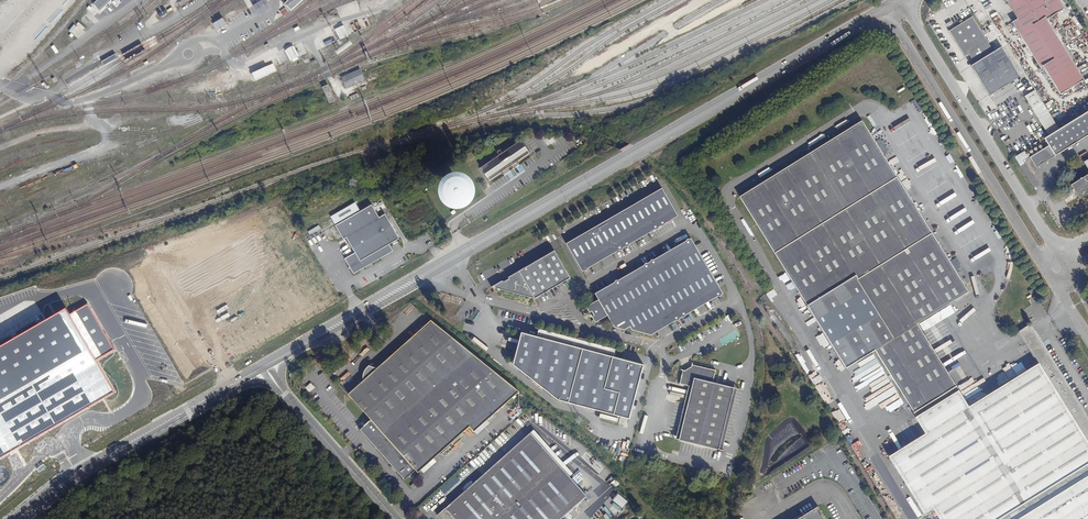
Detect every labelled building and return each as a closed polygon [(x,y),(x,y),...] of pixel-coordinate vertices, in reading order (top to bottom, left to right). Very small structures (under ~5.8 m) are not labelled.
[(271,8),(267,1),(267,0),(262,0),(253,6),(259,15),(271,8)] [(288,1),(285,3),(291,11),(303,0),(287,0),(288,1)] [(1046,0),(1006,0),(1017,19),(1012,22),(1040,67),(1043,66),(1060,95),(1084,80),(1047,20),(1065,9),(1060,0),(1047,0),(1046,1),(1046,0)] [(994,52),(972,17),(949,31),(965,57),(969,54),(973,52),(978,61),(974,64),(971,66),(989,96),(1020,76),(1002,47),(994,52)] [(218,31),(227,25),(223,18),(214,23),(218,31)] [(340,27),(335,29),(340,40),(345,38),(340,27)] [(291,63),(300,58),(294,47),(285,51),(291,63)] [(978,61),(973,52),(969,54),(974,64),(978,61)] [(101,62),(104,66),(112,61),(118,58),(115,54),(101,62)] [(255,85),(280,76),(277,68),(252,78),(255,85)] [(346,87),(364,79),(360,69),(342,78),(346,87)] [(329,103),(335,100),(328,85),(322,87),(329,103)] [(343,94),(345,99),(358,93),(355,88),(343,94)] [(1087,136),(1087,111),(1044,138),(1048,146),(1029,158),(1036,168),(1087,136)] [(862,122),(740,197),(846,368),(875,350),(901,392),(917,416),(960,389),(917,324),(969,292),(928,227),(862,122)] [(522,141),(482,169),(489,179),(529,152),(522,141)] [(522,141),(529,152),(530,151),(523,141),(522,141)] [(489,179),(482,169),(480,170),(488,180),(489,179)] [(1036,182),(1028,169),(1024,171),(1032,184),(1036,182)] [(1071,184),(1080,197),(1087,192),(1087,174),(1071,184)] [(462,184),(459,183),(455,183),(453,184),(450,187),(449,190),(449,193),(450,196),(453,199),(456,200),(459,200),(462,199),(465,197),(466,193),(466,190),(465,187),(462,184)] [(659,228),(659,227),(658,226),(660,224),(661,225),(662,226),(663,226),(664,226),(664,225),(665,225),(665,224),(665,223),(663,221),(676,213),(662,188),(566,244),(582,270),(583,269),(584,270),(584,271),(585,271),(586,271),(587,270),(587,269),(587,268),(586,266),(618,247),(619,249),(620,250),(621,250),(622,250),(623,249),(623,248),(623,247),(622,246),(625,245),(625,246),(626,246),(626,247),(627,247),(628,247),(629,246),(629,245),(629,244),(627,241),(654,226),(655,229),(656,230),(657,229),(658,229),(659,228)] [(380,218),(373,206),(336,226),(344,239),(347,237),(356,253),(345,259),(353,274),(394,252),(390,245),(400,240),(387,215),(380,218)] [(676,213),(663,221),(665,223),(665,224),(678,216),(676,213)] [(629,245),(655,229),(654,226),(627,241),(629,244),(629,245)] [(721,293),(722,292),(692,240),(691,241),(690,240),(689,239),(688,239),(687,239),(687,240),(686,240),(686,241),(686,242),(688,244),(656,263),(654,261),(654,260),(653,260),(652,259),(652,260),(651,260),(651,261),(651,262),(651,263),(649,265),(648,264),(648,263),(647,263),(646,263),(645,264),(645,265),(645,266),(646,268),(620,284),(619,281),(618,281),(618,280),(617,280),(616,280),(615,281),(615,282),(615,283),(616,284),(614,285),(615,286),(609,290),(607,287),(607,286),(595,294),(599,300),(587,307),(590,312),(592,311),(594,316),(592,317),(596,323),(608,315),(615,327),(624,330),(630,327),(632,330),(651,335),(658,332),(656,328),(674,317),(676,320),(677,321),(679,320),(679,319),(680,318),(679,317),(681,315),(682,316),(682,317),(684,317),(685,317),(685,316),(686,315),(686,314),(684,312),(716,293),(717,295),(718,296),(719,297),(720,296),(721,295),(721,294),(721,293)] [(686,242),(686,241),(654,260),(654,261),(656,263),(688,244),(686,242)] [(587,268),(587,269),(620,250),(619,249),(618,247),(586,266),(587,268)] [(570,278),(555,250),(508,277),(509,279),(504,281),(502,281),(496,284),(495,287),(492,287),(535,298),(570,278)] [(619,281),(620,284),(646,268),(645,266),(645,265),(618,281),(619,281)] [(717,295),(716,293),(684,312),(686,314),(686,315),(718,296),(717,295)] [(1043,298),(1040,293),(1033,298),(1036,303),(1043,298)] [(114,392),(95,359),(114,348),(87,302),(68,313),(65,307),(56,313),(53,314),(46,319),(0,345),(0,458),(114,392)] [(245,321),(255,317),(253,311),(250,312),(247,303),(239,306),(245,321)] [(656,328),(658,332),(676,320),(674,317),(656,328)] [(431,320),(377,368),(369,365),(367,367),(364,373),(363,377),(363,380),(348,394),(371,420),(370,421),(370,420),(364,425),(363,426),(365,428),(363,429),(369,436),(367,437),(367,438),(368,438),(368,437),(405,479),(404,479),(405,480),(416,470),(418,473),(470,427),(474,432),(519,392),(431,320)] [(629,421),(644,365),(614,357),(616,349),(539,329),(537,337),(522,333),(513,365),(558,401),(629,421)] [(924,513),(933,507),(940,518),(1087,518),(1087,419),(1045,350),(1034,356),(1038,363),(971,406),(960,389),(917,416),(916,417),(926,434),(889,456),(924,513)] [(679,440),(719,450),(734,388),(713,383),(716,370),(692,365),(692,367),(685,371),(683,371),(680,384),(689,386),(692,387),(679,440)] [(314,387),(311,383),(306,388),(309,392),(314,387)] [(676,439),(679,440),(692,387),(689,386),(676,439)] [(719,450),(722,451),(737,389),(734,388),(719,450)] [(565,516),(569,512),(587,496),(530,433),(451,504),(452,506),(450,507),(449,505),(446,508),(437,515),(441,518),(561,518),(565,516)] [(368,438),(404,479),(405,479),(368,437),(368,438)] [(43,463),(36,468),(39,472),(46,467),(43,463)] [(613,500),(623,507),(628,501),(618,493),(613,500)] [(907,502),(913,513),(919,509),(912,499),(907,502)] [(818,506),(797,518),(826,518),(818,506)]
